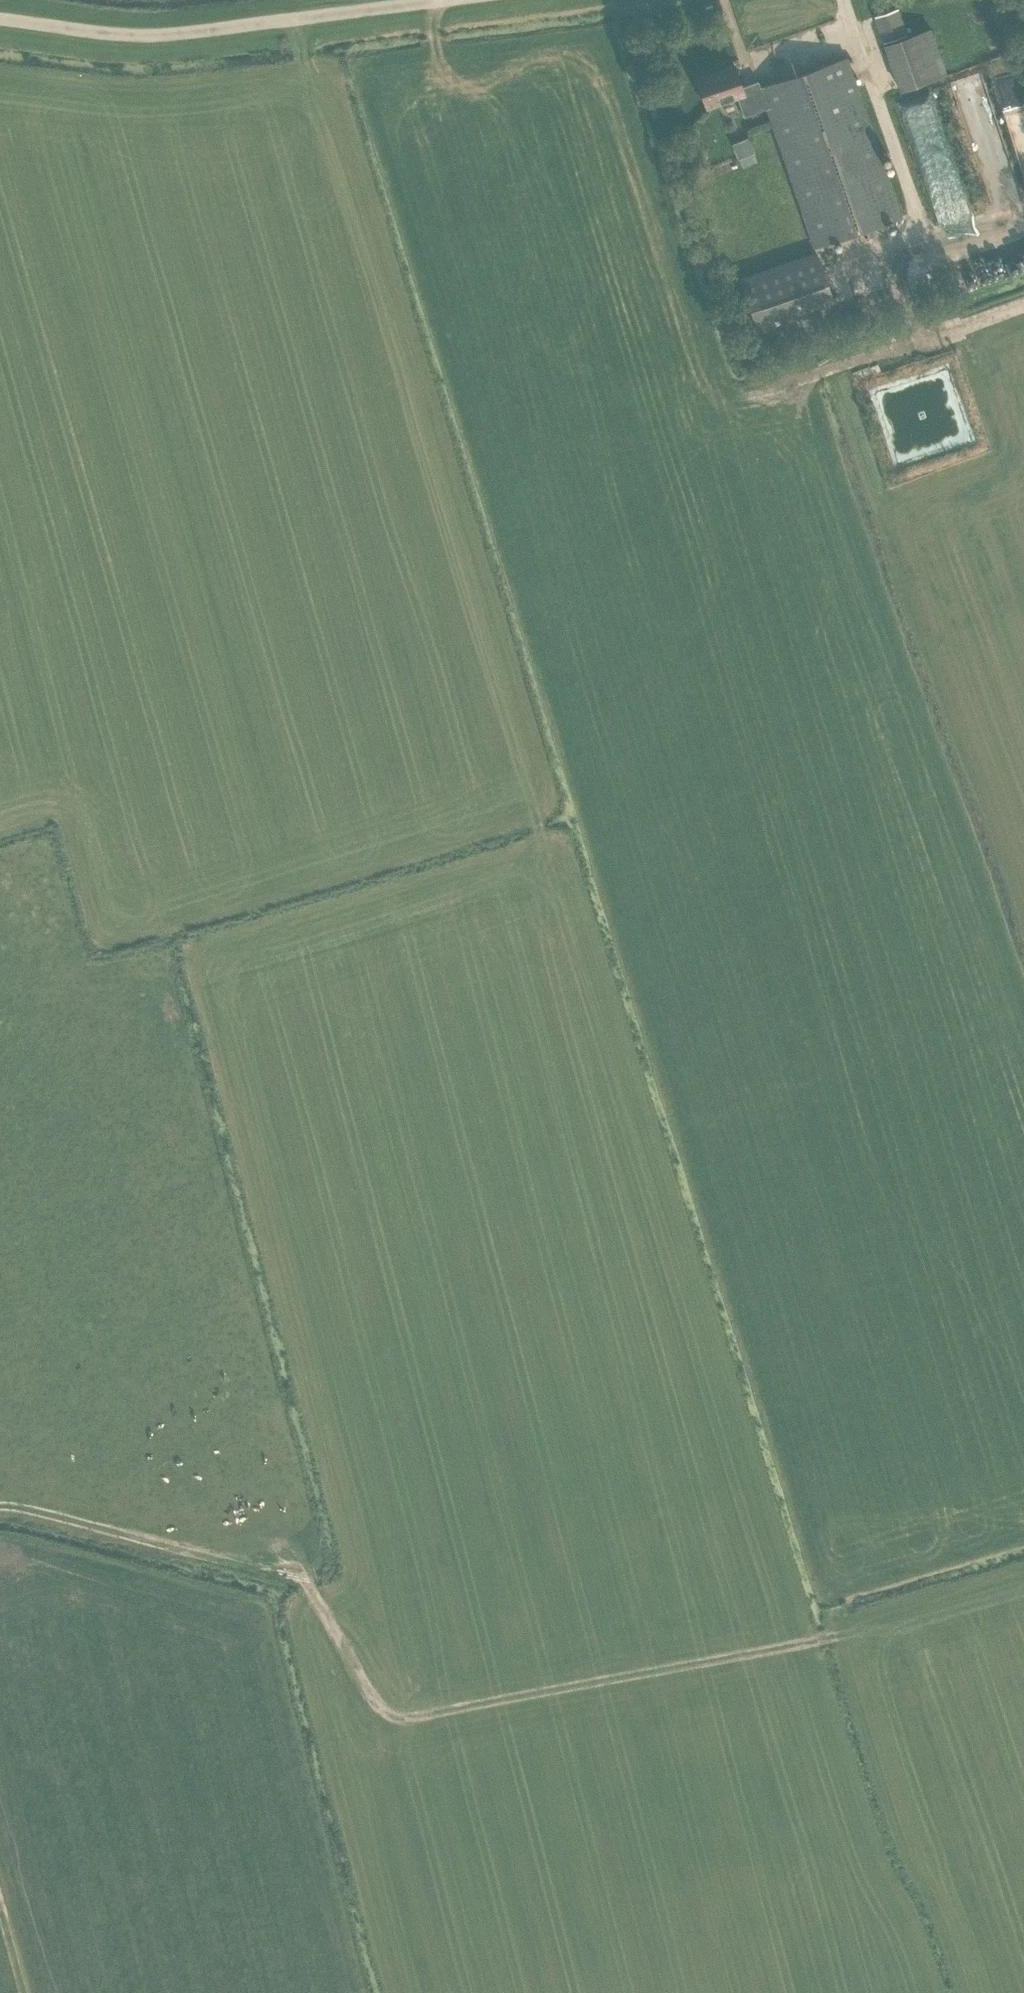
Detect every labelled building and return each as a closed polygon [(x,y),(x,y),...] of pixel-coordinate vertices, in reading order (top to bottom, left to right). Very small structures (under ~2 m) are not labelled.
[(907,34),(899,9),(875,17),(884,43),(907,34)] [(900,90),(946,74),(930,29),(884,45),(900,90)] [(759,88),(766,108),(814,247),(902,217),(847,58),(760,88),(759,88)] [(759,88),(760,88),(758,81),(742,86),(734,64),(696,77),(706,108),(737,97),(743,116),(766,108),(759,88)] [(737,154),(754,150),(751,134),(733,137),(737,154)] [(837,313),(816,253),(740,279),(760,339),(837,313)] [(853,433),(868,429),(864,415),(849,418),(853,433)]
